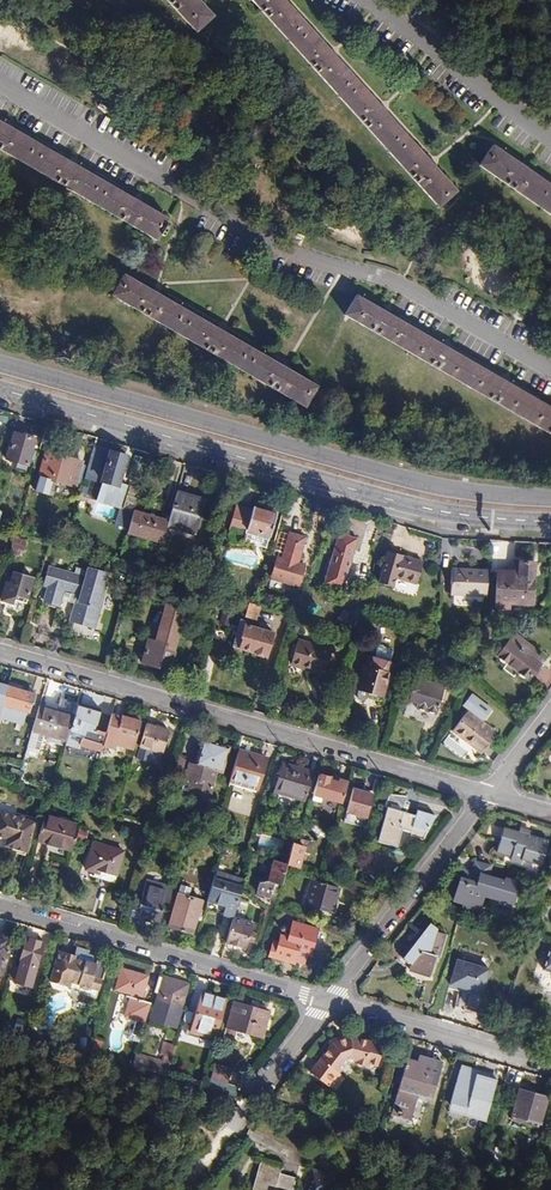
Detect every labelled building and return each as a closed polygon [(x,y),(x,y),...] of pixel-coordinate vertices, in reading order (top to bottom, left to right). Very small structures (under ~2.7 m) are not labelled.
[(193,33),(211,17),(196,0),(163,0),(193,33)] [(455,192),(433,168),(435,165),(432,162),(429,159),(427,161),(383,112),(385,110),(382,107),(379,104),(377,106),(333,57),(335,55),(332,52),(329,48),(327,50),(283,2),(285,0),(249,0),(436,209),(455,192)] [(167,220),(138,203),(139,200),(135,198),(132,196),(130,198),(73,166),(75,163),(71,161),(67,159),(66,161),(9,128),(10,125),(6,123),(3,121),(1,123),(0,123),(0,151),(154,241),(157,235),(160,237),(166,227),(163,225),(167,220)] [(525,170),(526,168),(522,165),(519,163),(517,165),(490,147),(476,167),(550,218),(550,188),(525,170)] [(257,219),(254,224),(268,231),(271,226),(257,219)] [(301,407),(314,387),(285,370),(287,368),(283,366),(279,363),(277,366),(221,333),(222,330),(218,328),(215,326),(213,329),(156,296),(158,293),(154,291),(152,289),(150,292),(121,275),(108,296),(301,407)] [(506,383),(507,381),(503,379),(499,377),(498,379),(446,349),(448,347),(445,345),(440,343),(439,345),(387,316),(388,313),(384,311),(381,309),(380,311),(353,296),(342,315),(550,436),(550,410),(506,383)] [(37,438),(15,431),(7,458),(29,464),(37,438)] [(81,459),(46,450),(39,473),(74,483),(81,459)] [(125,457),(110,452),(101,483),(115,487),(125,457)] [(176,492),(168,521),(165,531),(191,539),(202,500),(176,492)] [(97,505),(95,513),(115,517),(116,508),(97,505)] [(276,513),(253,506),(243,540),(266,547),(276,513)] [(168,521),(133,511),(127,533),(161,543),(165,531),(168,521)] [(305,537),(290,533),(282,559),(297,563),(305,537)] [(355,539),(336,533),(321,584),(340,590),(355,539)] [(30,538),(16,534),(10,556),(18,559),(19,555),(21,555),(23,548),(27,549),(30,538)] [(401,555),(388,551),(378,584),(391,588),(395,577),(416,583),(422,564),(401,557),(401,555)] [(80,561),(76,573),(87,576),(89,568),(90,564),(80,561)] [(128,563),(119,561),(116,572),(125,574),(128,563)] [(517,561),(516,575),(494,574),(493,608),(507,609),(507,603),(530,604),(532,562),(517,561)] [(87,576),(76,573),(51,565),(46,583),(49,584),(45,598),(60,603),(65,588),(79,593),(73,613),(97,620),(106,591),(102,590),(107,573),(89,568),(87,576)] [(449,593),(485,595),(486,570),(451,569),(449,593)] [(35,576),(15,570),(12,581),(8,580),(3,598),(15,601),(16,597),(27,601),(35,576)] [(204,605),(214,608),(219,591),(209,588),(204,605)] [(186,608),(168,602),(157,640),(149,637),(143,660),(171,669),(176,651),(174,650),(186,608)] [(258,606),(248,603),(244,615),(255,618),(258,606)] [(229,614),(222,612),(219,622),(226,624),(229,614)] [(97,620),(73,613),(71,620),(95,627),(97,620)] [(245,619),(240,617),(232,645),(253,651),(255,654),(261,656),(265,654),(267,655),(274,631),(244,622),(245,619)] [(538,652),(514,634),(497,656),(507,664),(501,670),(511,678),(516,671),(528,680),(540,664),(532,658),(538,652)] [(299,640),(292,662),(312,668),(311,671),(325,675),(332,650),(299,640)] [(435,655),(424,652),(422,659),(432,663),(435,655)] [(390,662),(368,655),(358,688),(356,693),(357,695),(357,696),(361,698),(362,698),(364,695),(366,690),(380,694),(390,662)] [(444,686),(413,677),(407,700),(416,703),(415,708),(436,714),(444,686)] [(22,685),(10,681),(0,709),(5,710),(2,719),(22,725),(25,716),(27,716),(30,707),(35,708),(38,697),(35,693),(21,689),(22,685)] [(79,699),(74,715),(67,740),(81,745),(82,742),(103,748),(107,732),(108,730),(96,726),(102,706),(79,699)] [(74,715),(41,704),(33,730),(67,740),(74,715)] [(495,731),(466,710),(451,731),(480,752),(495,731)] [(113,713),(108,730),(107,732),(118,735),(115,743),(133,748),(142,720),(139,720),(130,717),(122,714),(122,716),(113,713)] [(170,728),(148,722),(141,745),(163,751),(170,728)] [(432,746),(439,733),(428,727),(421,741),(432,746)] [(67,740),(65,747),(100,758),(103,748),(82,742),(81,745),(67,740)] [(210,744),(202,741),(196,763),(217,769),(224,771),(229,755),(225,754),(226,748),(220,747),(221,744),(210,741),(210,744)] [(267,759),(239,751),(230,781),(258,790),(267,759)] [(208,798),(217,769),(196,763),(189,761),(184,778),(192,780),(188,792),(208,798)] [(305,801),(314,772),(284,764),(275,792),(305,801)] [(348,782),(320,774),(314,793),(342,802),(348,782)] [(365,789),(354,786),(347,810),(366,816),(373,794),(364,791),(365,789)] [(409,796),(390,793),(387,801),(389,802),(378,839),(397,844),(403,827),(412,830),(421,836),(436,816),(418,811),(417,817),(404,812),(409,796)] [(32,833),(35,822),(0,811),(0,836),(7,838),(4,850),(12,852),(13,848),(24,851),(22,855),(26,856),(31,838),(28,837),(29,832),(32,833)] [(45,815),(38,841),(72,851),(80,826),(45,815)] [(313,825),(310,830),(322,838),(326,832),(313,825)] [(519,826),(517,831),(526,834),(528,829),(519,826)] [(526,834),(517,831),(503,827),(495,851),(511,856),(509,860),(520,864),(521,859),(540,865),(548,841),(526,834)] [(278,853),(282,842),(262,834),(258,846),(278,853)] [(125,852),(94,843),(86,869),(96,872),(94,878),(115,884),(125,852)] [(293,843),(287,864),(299,868),(305,846),(293,843)] [(463,869),(461,876),(458,879),(453,895),(453,900),(454,903),(456,904),(460,905),(459,908),(476,913),(481,897),(509,905),(514,889),(511,888),(513,880),(503,877),(502,879),(487,875),(490,865),(473,859),(469,871),(463,869)] [(287,864),(274,860),(268,881),(259,882),(256,892),(270,897),(274,882),(281,884),(287,864)] [(244,881),(215,873),(207,900),(225,905),(223,913),(234,916),(241,892),(244,881)] [(166,901),(169,902),(176,878),(172,876),(169,885),(150,879),(142,903),(136,902),(132,916),(159,924),(166,901)] [(339,888),(311,880),(304,905),(331,913),(339,888)] [(197,917),(202,918),(206,901),(179,894),(169,927),(192,934),(197,917)] [(234,918),(226,942),(248,948),(253,930),(249,929),(250,925),(244,923),(244,921),(234,918)] [(321,930),(295,923),(290,939),(282,937),(279,947),(274,945),(271,956),(297,964),(298,961),(307,964),(310,955),(314,956),(321,930)] [(410,981),(424,985),(421,998),(431,1001),(434,989),(440,976),(430,973),(434,958),(438,959),(444,936),(435,934),(435,931),(425,923),(398,958),(409,966),(407,971),(406,974),(410,981)] [(0,941),(0,974),(1,974),(12,939),(2,936),(0,941)] [(30,987),(43,944),(25,939),(19,962),(20,962),(15,982),(30,987)] [(549,949),(542,970),(550,973),(550,950),(549,949)] [(57,952),(53,966),(70,971),(72,966),(73,963),(73,960),(74,957),(57,952)] [(409,966),(398,958),(395,962),(407,971),(409,966)] [(73,960),(73,963),(72,966),(70,971),(53,966),(49,983),(65,987),(67,981),(89,988),(99,991),(106,963),(96,960),(94,966),(73,960)] [(489,970),(457,960),(450,984),(482,993),(489,970)] [(131,1036),(140,1038),(149,1005),(143,1003),(145,993),(142,992),(146,977),(121,970),(115,990),(130,995),(124,1018),(135,1021),(131,1036)] [(163,979),(157,977),(153,992),(159,994),(163,979)] [(163,979),(159,994),(154,1011),(176,1018),(186,986),(163,979)] [(89,988),(67,981),(65,987),(77,991),(79,993),(82,994),(84,994),(86,993),(87,993),(88,992),(88,991),(89,990),(89,988)] [(96,1000),(99,991),(89,988),(89,990),(88,991),(88,992),(87,993),(86,993),(92,995),(92,999),(96,1000)] [(213,1040),(224,1000),(201,993),(189,1032),(213,1040)] [(268,1012),(232,1001),(225,1026),(261,1037),(268,1012)] [(351,1037),(353,1038),(354,1035),(351,1034),(330,1040),(329,1043),(331,1045),(333,1042),(351,1037)] [(383,1046),(353,1038),(351,1037),(333,1042),(331,1045),(310,1072),(326,1085),(337,1071),(338,1072),(348,1061),(350,1061),(355,1062),(354,1064),(365,1067),(366,1064),(377,1067),(383,1046)] [(132,1066),(166,1076),(174,1047),(157,1042),(153,1056),(158,1057),(157,1060),(135,1053),(132,1066)] [(417,1062),(407,1059),(393,1106),(414,1112),(419,1095),(431,1098),(441,1063),(418,1056),(417,1062)] [(461,1113),(483,1119),(496,1075),(458,1064),(447,1102),(462,1107),(461,1113)] [(235,1097),(236,1094),(238,1088),(225,1084),(229,1071),(213,1065),(206,1088),(235,1097)] [(341,1074),(338,1072),(337,1071),(326,1085),(330,1088),(341,1074)] [(546,1099),(519,1091),(511,1114),(539,1122),(546,1099)] [(260,1159),(258,1167),(253,1189),(335,1189),(341,1174),(313,1165),(308,1182),(281,1176),(284,1165),(260,1159)]
